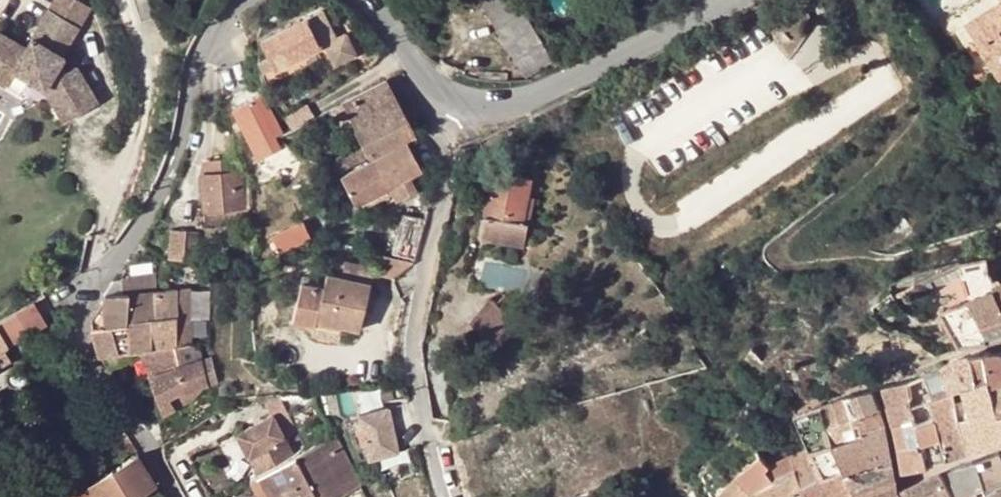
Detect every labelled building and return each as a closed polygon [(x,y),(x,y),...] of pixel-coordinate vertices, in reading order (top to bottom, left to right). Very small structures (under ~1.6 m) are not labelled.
[(0,37),(0,85),(6,88),(14,73),(44,90),(67,122),(98,100),(74,66),(66,71),(56,65),(86,11),(65,0),(52,0),(24,51),(0,37)] [(480,3),(523,69),(548,54),(523,13),(518,17),(507,0),(486,0),(480,3)] [(1000,2),(963,25),(998,81),(1000,79),(1000,0),(999,0),(1000,2)] [(323,8),(306,17),(320,45),(324,43),(334,64),(356,54),(346,32),(337,36),(323,8)] [(306,17),(261,39),(269,55),(260,60),(266,72),(320,45),(306,17)] [(400,107),(387,79),(342,101),(345,107),(355,129),(400,107)] [(277,135),(285,131),(264,89),(232,105),(259,157),(282,145),(277,135)] [(293,127),(316,115),(308,100),(285,112),(293,127)] [(345,107),(342,101),(331,106),(334,113),(345,107)] [(369,156),(413,135),(400,107),(355,129),(364,147),(369,156)] [(342,177),(355,203),(387,186),(391,193),(395,201),(418,190),(412,177),(424,171),(409,143),(342,177)] [(338,171),(369,156),(364,147),(348,154),(344,156),(335,158),(338,171)] [(247,221),(244,172),(230,172),(230,158),(213,159),(214,173),(205,174),(201,174),(203,206),(204,223),(228,222),(245,221),(247,221)] [(214,173),(213,159),(203,160),(205,174),(214,173)] [(316,166),(306,163),(302,176),(312,179),(316,166)] [(418,190),(424,171),(412,177),(418,190)] [(481,240),(523,248),(528,224),(522,223),(527,197),(531,179),(494,171),(481,240)] [(387,186),(355,203),(359,209),(391,193),(387,186)] [(528,224),(529,224),(535,199),(527,197),(522,223),(528,224)] [(195,224),(204,223),(203,206),(194,207),(195,224)] [(419,218),(397,213),(389,252),(410,257),(419,218)] [(279,252),(313,237),(304,217),(270,231),(279,252)] [(247,241),(245,221),(228,222),(229,242),(247,241)] [(184,259),(186,229),(170,228),(168,258),(184,259)] [(200,230),(186,229),(184,259),(197,260),(200,230)] [(382,255),(378,276),(391,279),(414,263),(382,255)] [(370,284),(375,266),(345,259),(340,277),(370,284)] [(958,262),(962,279),(968,277),(964,260),(958,261),(958,262)] [(922,279),(939,311),(940,311),(967,300),(963,282),(962,279),(958,262),(922,279)] [(92,315),(93,326),(152,316),(156,315),(155,289),(154,272),(120,273),(92,315)] [(994,285),(988,272),(968,277),(962,279),(963,282),(967,300),(996,289),(994,285)] [(340,277),(327,274),(324,285),(316,319),(342,324),(361,329),(371,284),(370,284),(340,277)] [(342,324),(316,319),(324,285),(301,280),(292,321),(313,326),(311,335),(338,341),(342,324)] [(156,315),(152,316),(153,348),(193,341),(191,288),(155,289),(156,315)] [(958,346),(985,341),(1000,338),(1000,299),(996,289),(967,300),(940,311),(958,346)] [(496,305),(495,304),(474,330),(490,342),(510,317),(518,308),(504,296),(496,305)] [(474,330),(495,304),(489,298),(468,325),(474,330)] [(9,346),(30,334),(16,309),(0,318),(0,329),(9,346)] [(152,316),(93,326),(93,327),(101,355),(139,349),(141,354),(149,373),(203,358),(199,340),(193,341),(153,348),(152,316)] [(510,317),(490,342),(499,349),(519,325),(510,317)] [(74,327),(65,329),(70,350),(79,348),(74,327)] [(9,346),(0,329),(0,351),(9,346)] [(17,358),(9,346),(0,351),(0,368),(17,358)] [(101,355),(109,368),(141,354),(139,349),(101,355)] [(977,382),(989,379),(990,385),(1000,382),(1000,351),(985,351),(970,355),(977,382)] [(933,395),(950,390),(962,386),(977,382),(970,355),(958,357),(940,366),(925,373),(933,395)] [(212,356),(203,358),(208,382),(209,385),(218,382),(212,356)] [(208,382),(203,358),(149,373),(163,412),(174,407),(167,396),(184,387),(186,389),(189,389),(208,382)] [(915,421),(933,416),(928,397),(933,395),(925,373),(908,380),(882,386),(893,425),(914,418),(915,421)] [(967,453),(1000,442),(1000,410),(997,412),(990,385),(989,379),(977,382),(962,386),(950,390),(967,453)] [(990,385),(997,412),(1000,410),(1000,382),(990,385)] [(167,396),(174,407),(194,396),(189,389),(186,389),(184,387),(167,396)] [(843,396),(831,401),(839,420),(878,407),(872,389),(843,396)] [(933,416),(946,459),(947,459),(967,453),(950,390),(933,395),(928,397),(933,416)] [(794,415),(809,448),(846,437),(839,420),(831,401),(794,415)] [(839,420),(846,437),(884,426),(878,407),(839,420)] [(376,457),(396,453),(387,408),(358,413),(366,458),(376,457)] [(273,415),(237,433),(258,474),(294,455),(273,415)] [(926,466),(946,459),(933,416),(915,421),(926,466)] [(927,468),(926,466),(915,421),(914,418),(893,425),(897,440),(902,472),(919,470),(927,468)] [(846,437),(809,448),(815,460),(823,475),(824,477),(844,470),(891,464),(885,426),(884,426),(846,437)] [(113,463),(132,452),(121,432),(113,463)] [(255,476),(250,478),(260,496),(310,496),(316,494),(318,496),(339,496),(362,485),(335,434),(294,455),(255,476)] [(815,460),(809,448),(800,451),(805,463),(815,460)] [(805,463),(800,451),(790,454),(795,469),(801,485),(812,480),(805,463)] [(1000,483),(1000,459),(997,452),(976,459),(984,485),(987,492),(1000,483)] [(790,454),(769,464),(760,454),(738,471),(760,496),(781,496),(802,487),(801,485),(795,469),(790,454)] [(160,496),(135,456),(69,496),(158,496),(160,496)] [(976,459),(950,469),(960,496),(961,496),(984,485),(976,459)] [(823,475),(815,460),(805,463),(812,480),(823,475)] [(853,491),(894,479),(891,464),(844,470),(853,491)] [(895,492),(894,479),(853,491),(844,470),(824,477),(823,475),(812,480),(801,485),(802,487),(807,496),(888,496),(895,492)] [(738,471),(735,473),(717,494),(720,496),(760,496),(738,471)] [(895,492),(888,496),(950,496),(939,473),(895,492)] [(987,492),(988,496),(1000,496),(1000,483),(987,492)] [(987,492),(984,485),(961,496),(988,496),(987,492)]
